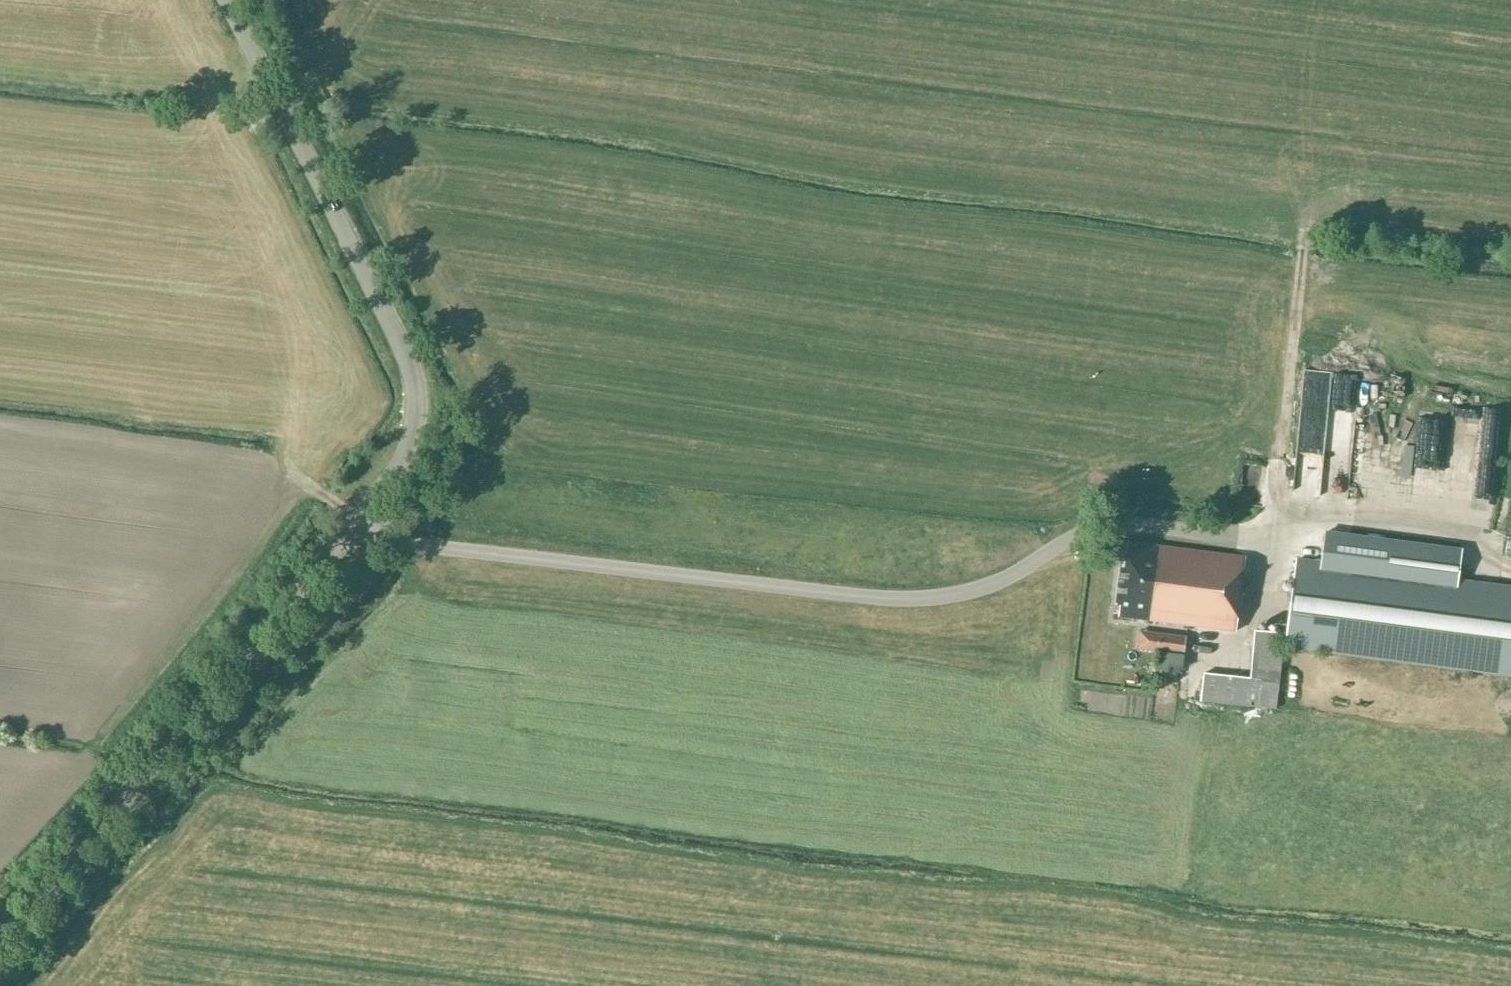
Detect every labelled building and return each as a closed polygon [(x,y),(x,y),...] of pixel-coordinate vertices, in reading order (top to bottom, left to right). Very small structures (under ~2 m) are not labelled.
[(1387,440),(1387,429),(1366,428),(1365,467),(1392,467),(1392,440),(1387,440)] [(1404,428),(1394,477),(1423,483),(1427,462),(1420,461),(1425,432),(1404,428)] [(1483,446),(1481,502),(1503,502),(1505,446),(1483,446)] [(1304,447),(1303,489),(1329,489),(1330,448),(1304,447)] [(1252,461),(1251,494),(1270,494),(1272,462),(1252,461)] [(1237,630),(1247,556),(1130,540),(1127,560),(1123,559),(1117,602),(1121,603),(1120,614),(1237,630)] [(1297,559),(1286,644),(1510,675),(1510,588),(1297,559)] [(1201,700),(1268,706),(1277,707),(1281,652),(1275,652),(1277,632),(1253,630),(1249,677),(1204,673),(1201,700)] [(1184,655),(1186,636),(1158,633),(1157,652),(1184,655)]
